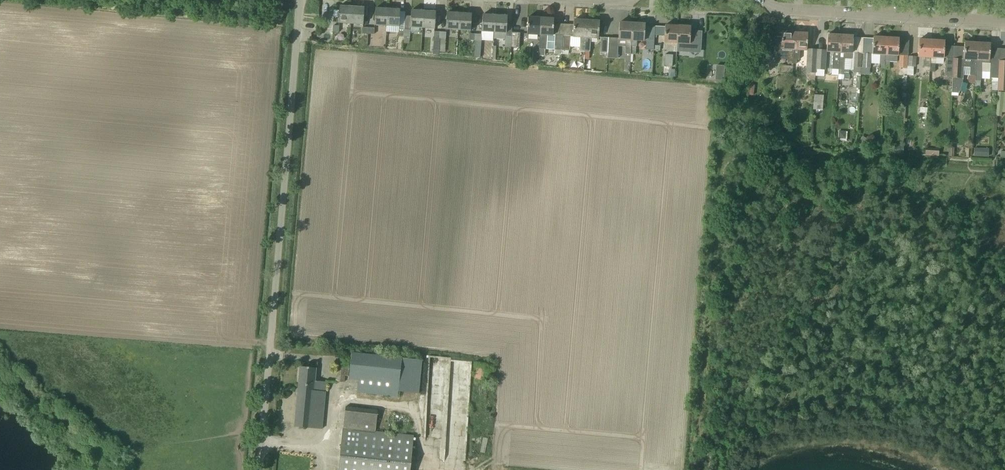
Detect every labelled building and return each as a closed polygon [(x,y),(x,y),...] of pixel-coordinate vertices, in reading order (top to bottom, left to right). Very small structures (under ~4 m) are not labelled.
[(351,23),(352,6),(339,6),(338,23),(351,23)] [(351,23),(363,24),(363,17),(364,7),(352,6),(351,23)] [(386,26),(387,9),(375,8),(375,18),(374,25),(386,26)] [(386,26),(399,26),(399,19),(400,9),(387,9),(386,26)] [(422,28),(423,11),(411,10),(410,20),(410,27),(422,28)] [(422,28),(435,28),(435,21),(435,11),(423,11),(422,28)] [(459,13),(447,12),(446,22),(446,29),(458,30),(459,13)] [(458,30),(470,31),(471,23),(471,13),(459,13),(458,30)] [(494,32),(495,15),(482,14),(482,24),(482,31),(482,34),(482,37),(493,38),(493,32),(494,32)] [(511,34),(506,34),(506,26),(507,16),(495,15),(494,32),(494,38),(505,39),(505,42),(506,42),(505,45),(511,46),(511,34)] [(540,35),(541,18),(528,17),(527,27),(527,34),(540,35)] [(562,50),(563,35),(553,35),(553,28),(553,18),(541,18),(540,35),(539,40),(539,49),(555,50),(554,54),(560,54),(561,50),(562,50)] [(585,51),(586,20),(574,19),(573,29),(573,36),(563,35),(562,50),(569,50),(570,43),(580,43),(579,51),(585,51)] [(599,21),(586,20),(585,51),(590,52),(590,38),(598,38),(599,31),(599,21)] [(632,23),(619,22),(618,39),(626,40),(625,54),(630,54),(632,23)] [(632,23),(630,54),(630,56),(634,56),(634,55),(635,55),(636,46),(637,46),(637,40),(644,41),(644,34),(645,24),(632,23)] [(677,43),(678,26),(665,25),(664,35),(664,42),(677,43)] [(677,43),(690,43),(690,36),(691,26),(678,26),(677,43)] [(782,31),(781,46),(774,46),(774,57),(774,56),(789,56),(788,63),(793,64),(793,63),(795,32),(782,31)] [(512,32),(511,34),(511,46),(511,47),(519,47),(520,32),(512,32)] [(807,33),(795,32),(793,63),(796,63),(796,59),(799,59),(799,50),(806,50),(807,43),(807,33)] [(839,69),(840,35),(827,34),(827,44),(826,51),(833,52),(833,54),(832,55),(831,68),(839,69)] [(853,35),(840,35),(839,69),(838,79),(849,80),(849,74),(848,74),(849,69),(843,69),(844,58),(851,59),(851,53),(852,53),(852,45),(853,35)] [(609,38),(601,37),(600,55),(608,55),(609,38)] [(886,37),(873,37),(872,54),(880,54),(879,69),(884,69),(886,37)] [(899,38),(886,37),(884,69),(889,69),(890,62),(897,62),(897,55),(898,55),(899,38)] [(617,38),(609,38),(608,55),(608,58),(618,59),(618,45),(616,45),(617,38)] [(918,49),(918,57),(925,57),(925,63),(923,62),(923,66),(930,66),(930,64),(931,57),(932,40),(919,39),(918,49)] [(932,40),(931,57),(943,58),(944,51),(944,41),(932,40)] [(646,49),(653,50),(654,41),(646,41),(646,49)] [(963,59),(953,59),(952,78),(952,82),(951,92),(959,93),(962,78),(963,67),(970,67),(969,75),(975,75),(977,43),(964,42),(963,59)] [(699,58),(700,43),(692,43),(691,58),(699,58)] [(990,43),(977,43),(975,75),(974,86),(980,87),(981,71),(988,72),(989,53),(990,43)] [(816,50),(807,49),(806,73),(815,73),(815,69),(816,50)] [(826,50),(816,50),(815,69),(825,70),(826,50)] [(861,74),(861,67),(861,53),(854,53),(853,76),(852,89),(851,89),(850,103),(858,103),(858,96),(859,96),(860,74),(861,74)] [(862,67),(861,67),(861,74),(869,74),(871,54),(863,53),(862,67)] [(663,54),(663,68),(675,68),(675,54),(663,54)] [(907,68),(907,66),(908,56),(899,55),(899,68),(899,75),(907,76),(907,75),(907,68)] [(908,66),(907,66),(907,68),(907,75),(913,75),(913,66),(915,67),(916,56),(909,56),(908,66)] [(944,77),(952,78),(953,59),(946,58),(944,77)] [(991,90),(997,91),(999,60),(991,60),(991,63),(990,63),(989,73),(989,78),(990,78),(989,83),(992,83),(991,90)] [(999,60),(997,91),(1004,91),(1004,60),(999,60)] [(715,65),(714,80),(723,80),(724,66),(715,65)] [(792,74),(793,71),(793,66),(780,65),(779,73),(792,74)] [(996,116),(1001,116),(1002,112),(1004,112),(1004,92),(997,92),(996,116)] [(814,94),(813,109),(822,109),(823,95),(814,94)] [(398,391),(419,393),(422,360),(352,352),(349,378),(358,379),(357,392),(397,396),(398,391)] [(348,375),(350,357),(338,356),(335,381),(344,382),(345,375),(348,375)] [(316,367),(300,366),(294,426),(322,428),(327,381),(315,380),(316,367)] [(338,469),(410,469),(414,435),(375,430),(378,410),(345,406),(338,469)] [(443,424),(445,466),(461,465),(460,423),(443,424)]
